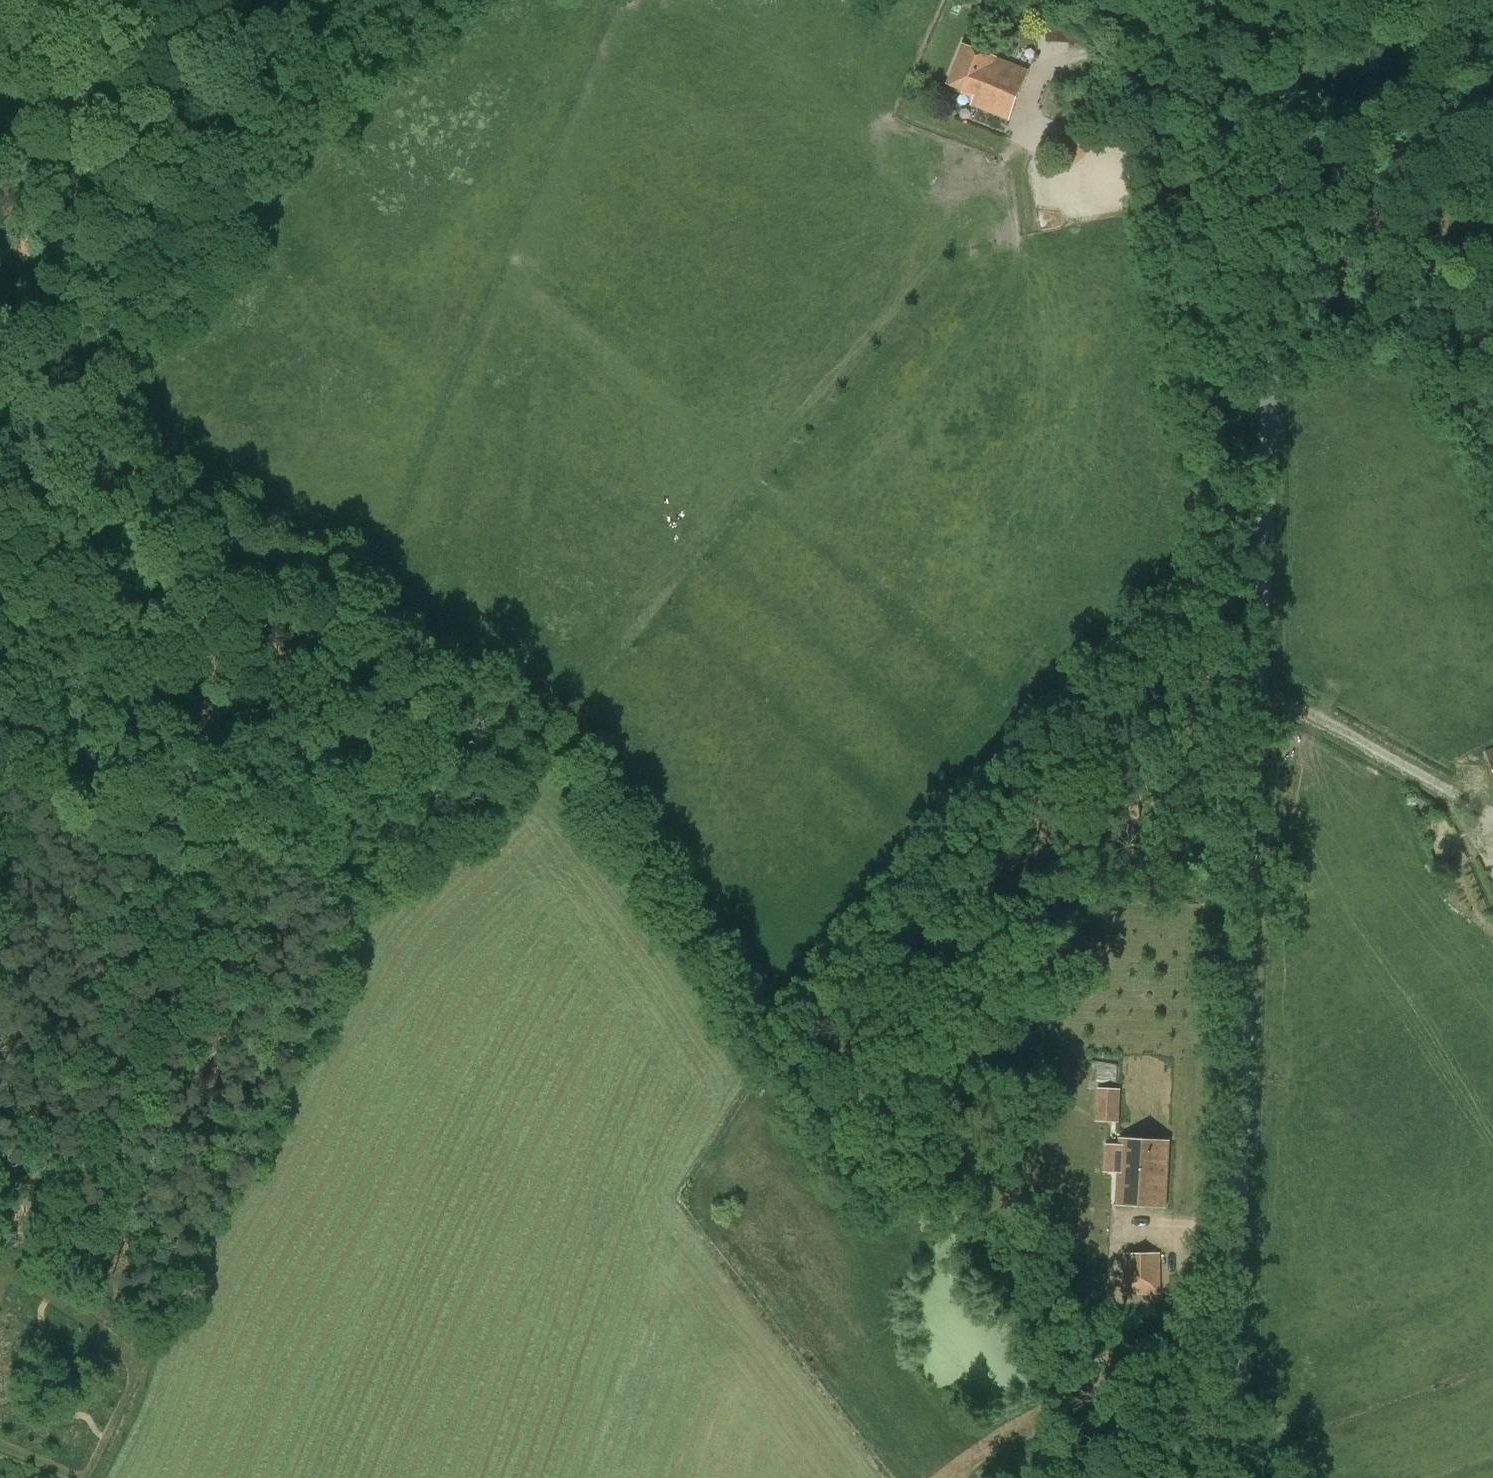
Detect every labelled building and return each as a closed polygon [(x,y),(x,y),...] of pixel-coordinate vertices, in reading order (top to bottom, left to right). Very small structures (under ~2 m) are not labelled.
[(973,93),(969,102),(1006,117),(1025,69),(993,56),(961,43),(946,82),(973,93)] [(1484,753),(1492,770),(1492,748),(1484,753)] [(1096,1122),(1120,1123),(1121,1090),(1097,1089),(1096,1122)] [(1120,1139),(1116,1204),(1163,1207),(1167,1142),(1120,1139)] [(1125,1303),(1160,1304),(1162,1253),(1126,1252),(1125,1303)]
